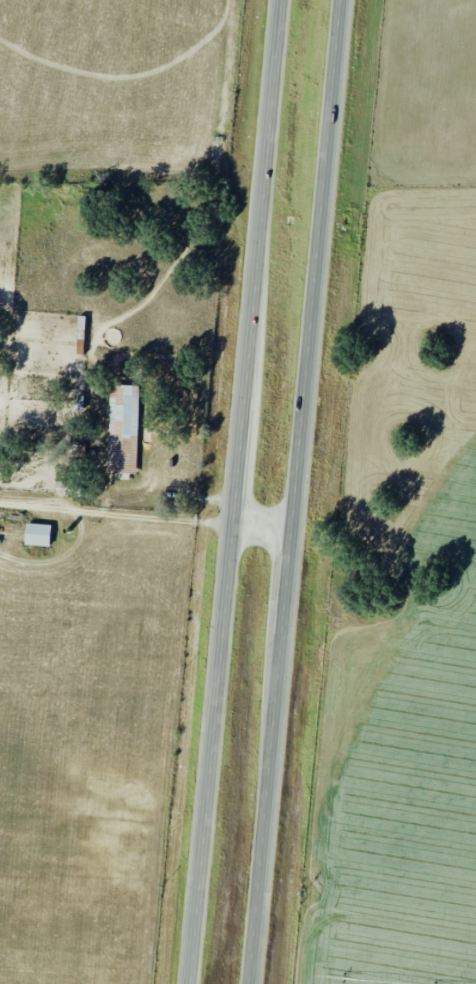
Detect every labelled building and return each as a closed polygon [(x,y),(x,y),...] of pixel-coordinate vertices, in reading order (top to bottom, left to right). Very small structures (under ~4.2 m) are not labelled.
[(112,385),(109,472),(138,473),(141,385),(112,385)] [(52,525),(27,523),(25,544),(50,547),(52,525)]
